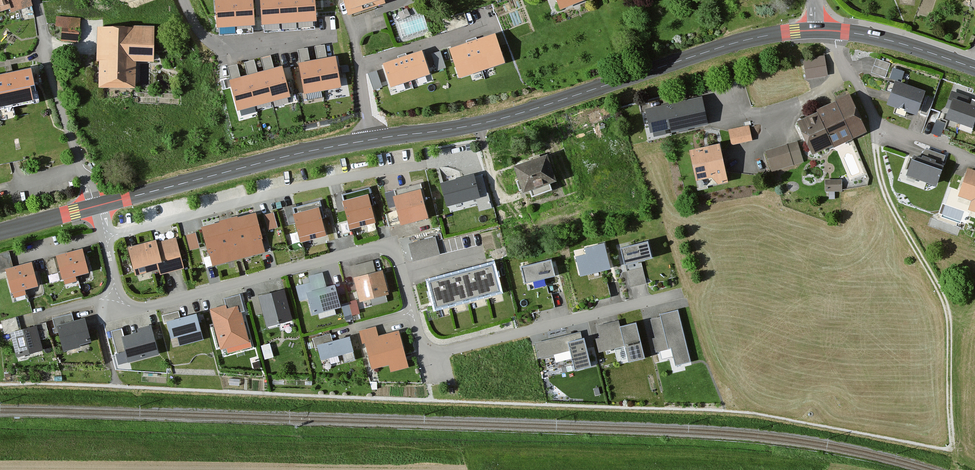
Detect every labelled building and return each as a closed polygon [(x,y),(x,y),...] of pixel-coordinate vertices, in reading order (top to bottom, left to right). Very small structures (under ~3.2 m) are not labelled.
[(32,0),(0,0),(0,16),(13,12),(15,15),(35,9),(32,0)] [(216,0),(218,30),(253,28),(251,0),(223,0),(216,0)] [(263,27),(315,24),(314,0),(261,0),(263,27)] [(352,19),(391,7),(389,2),(396,0),(346,0),(352,19)] [(564,13),(594,1),(594,4),(604,0),(559,0),(564,13)] [(430,32),(424,15),(397,24),(403,40),(430,32)] [(79,43),(80,18),(57,17),(57,27),(63,28),(62,43),(79,43)] [(152,29),(98,27),(97,59),(101,59),(100,85),(133,86),(134,59),(151,60),(152,29)] [(495,33),(449,49),(459,78),(505,63),(495,33)] [(442,52),(434,54),(438,70),(446,68),(442,52)] [(429,76),(421,55),(384,67),(391,89),(429,76)] [(824,57),(803,61),(806,79),(827,75),(824,57)] [(334,61),(300,67),(306,95),(339,88),(334,61)] [(891,66),(876,61),(871,75),(886,80),(891,66)] [(895,68),(891,79),(901,83),(905,72),(895,68)] [(33,70),(0,76),(0,108),(36,101),(33,88),(36,87),(33,70)] [(288,98),(280,71),(232,84),(239,111),(288,98)] [(374,89),(382,87),(379,72),(370,73),(374,89)] [(889,81),(886,92),(892,94),(895,83),(889,81)] [(928,93),(898,84),(891,108),(921,117),(928,93)] [(868,134),(851,96),(819,111),(821,114),(801,123),(817,158),(868,134)] [(706,125),(701,101),(647,112),(653,137),(706,125)] [(956,102),(950,121),(974,130),(974,128),(974,108),(956,102)] [(600,112),(589,117),(593,128),(605,123),(600,112)] [(945,125),(937,123),(932,136),(940,139),(945,125)] [(749,127),(729,132),(733,146),(753,141),(749,127)] [(804,162),(798,142),(767,152),(773,171),(804,162)] [(700,183),(718,179),(722,186),(733,184),(724,145),(694,152),(700,183)] [(946,159),(925,151),(920,158),(917,157),(909,176),(940,188),(948,168),(943,166),(946,159)] [(552,156),(518,167),(527,193),(560,182),(552,156)] [(968,171),(959,198),(974,203),(971,213),(974,214),(974,173),(968,171)] [(842,190),(842,179),(827,179),(827,190),(842,190)] [(478,200),(473,180),(443,188),(448,208),(478,200)] [(425,193),(400,200),(406,227),(431,221),(425,193)] [(373,197),(348,203),(355,231),(380,225),(373,197)] [(322,209),(297,215),(304,243),(329,237),(322,209)] [(265,213),(267,229),(278,227),(275,211),(265,213)] [(260,215),(205,230),(215,268),(270,253),(260,215)] [(187,233),(190,249),(201,247),(197,231),(187,233)] [(414,261),(442,254),(436,234),(409,242),(414,261)] [(186,270),(178,240),(159,244),(158,241),(131,249),(139,277),(161,271),(163,276),(186,270)] [(652,258),(648,241),(621,249),(631,286),(646,282),(640,261),(652,258)] [(610,269),(605,245),(585,249),(587,256),(578,258),(582,274),(610,269)] [(82,249),(56,256),(64,285),(77,281),(76,276),(89,273),(82,249)] [(522,268),(527,283),(557,275),(553,260),(522,268)] [(31,263),(5,270),(13,299),(26,295),(25,290),(38,287),(31,263)] [(393,299),(387,273),(377,275),(374,263),(350,269),(356,290),(359,290),(363,306),(393,299)] [(436,307),(498,290),(491,265),(429,282),(436,307)] [(312,301),(314,311),(319,315),(342,310),(338,288),(327,290),(324,275),(308,278),(310,285),(297,288),(301,304),(312,301)] [(842,292),(841,281),(831,282),(831,292),(842,292)] [(293,322),(285,293),(261,299),(260,296),(252,299),(257,319),(266,316),(269,329),(293,322)] [(225,308),(212,311),(222,352),(251,344),(243,315),(245,314),(240,297),(223,301),(225,308)] [(351,316),(349,305),(343,307),(345,317),(351,316)] [(180,313),(162,317),(165,326),(170,325),(175,342),(204,334),(199,316),(182,320),(180,313)] [(692,363),(681,313),(662,317),(662,319),(653,321),(657,341),(655,341),(658,354),(662,353),(664,361),(675,358),(677,367),(692,363)] [(75,323),(73,315),(53,320),(56,329),(60,328),(66,353),(83,349),(83,347),(94,344),(88,320),(75,323)] [(648,360),(640,325),(623,329),(621,322),(597,327),(600,340),(597,341),(600,354),(628,348),(632,364),(648,360)] [(46,324),(35,327),(35,329),(13,334),(20,359),(46,352),(42,340),(50,338),(46,324)] [(139,336),(126,339),(123,330),(112,333),(122,368),(162,358),(154,327),(138,331),(139,336)] [(378,329),(360,333),(364,347),(367,346),(374,371),(391,366),(393,373),(411,368),(401,333),(381,338),(378,329)] [(594,369),(588,340),(581,341),(579,334),(536,344),(540,361),(571,354),(576,374),(594,369)] [(357,355),(354,340),(334,344),(332,336),(313,340),(315,351),(320,350),(323,362),(357,355)] [(275,358),(270,346),(263,349),(267,361),(275,358)]
